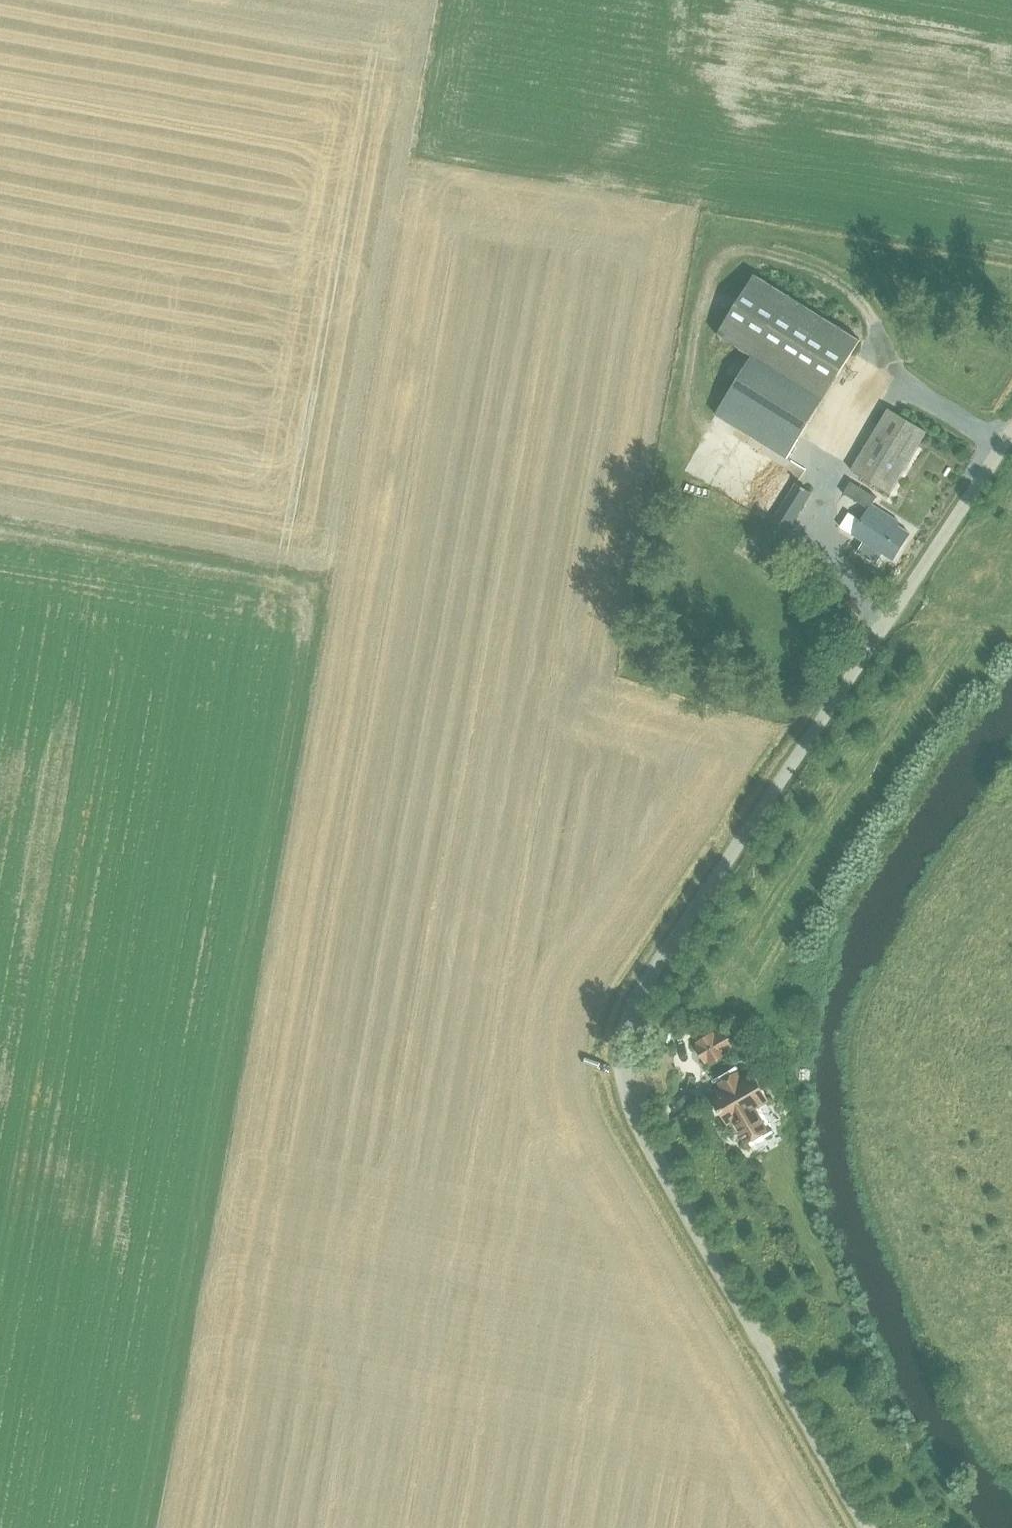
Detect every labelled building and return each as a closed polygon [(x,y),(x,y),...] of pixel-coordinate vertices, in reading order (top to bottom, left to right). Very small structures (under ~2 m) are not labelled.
[(755,275),(717,335),(737,348),(751,358),(736,379),(715,413),(786,458),(859,340),(755,275)] [(851,471),(889,493),(926,431),(888,409),(851,471)] [(848,513),(839,528),(863,542),(857,552),(876,564),(882,554),(894,562),(911,533),(898,525),(901,522),(873,505),(877,498),(850,482),(842,493),(868,509),(860,521),(848,513)] [(774,552),(811,492),(796,483),(759,542),(774,552)] [(697,1044),(694,1046),(705,1064),(707,1063),(709,1065),(727,1055),(725,1052),(733,1047),(723,1030),(715,1035),(713,1032),(696,1042),(697,1044)] [(769,1130),(755,1108),(769,1100),(753,1074),(741,1081),(736,1072),(718,1082),(723,1091),(711,1098),(727,1125),(732,1122),(745,1144),(769,1130)]
